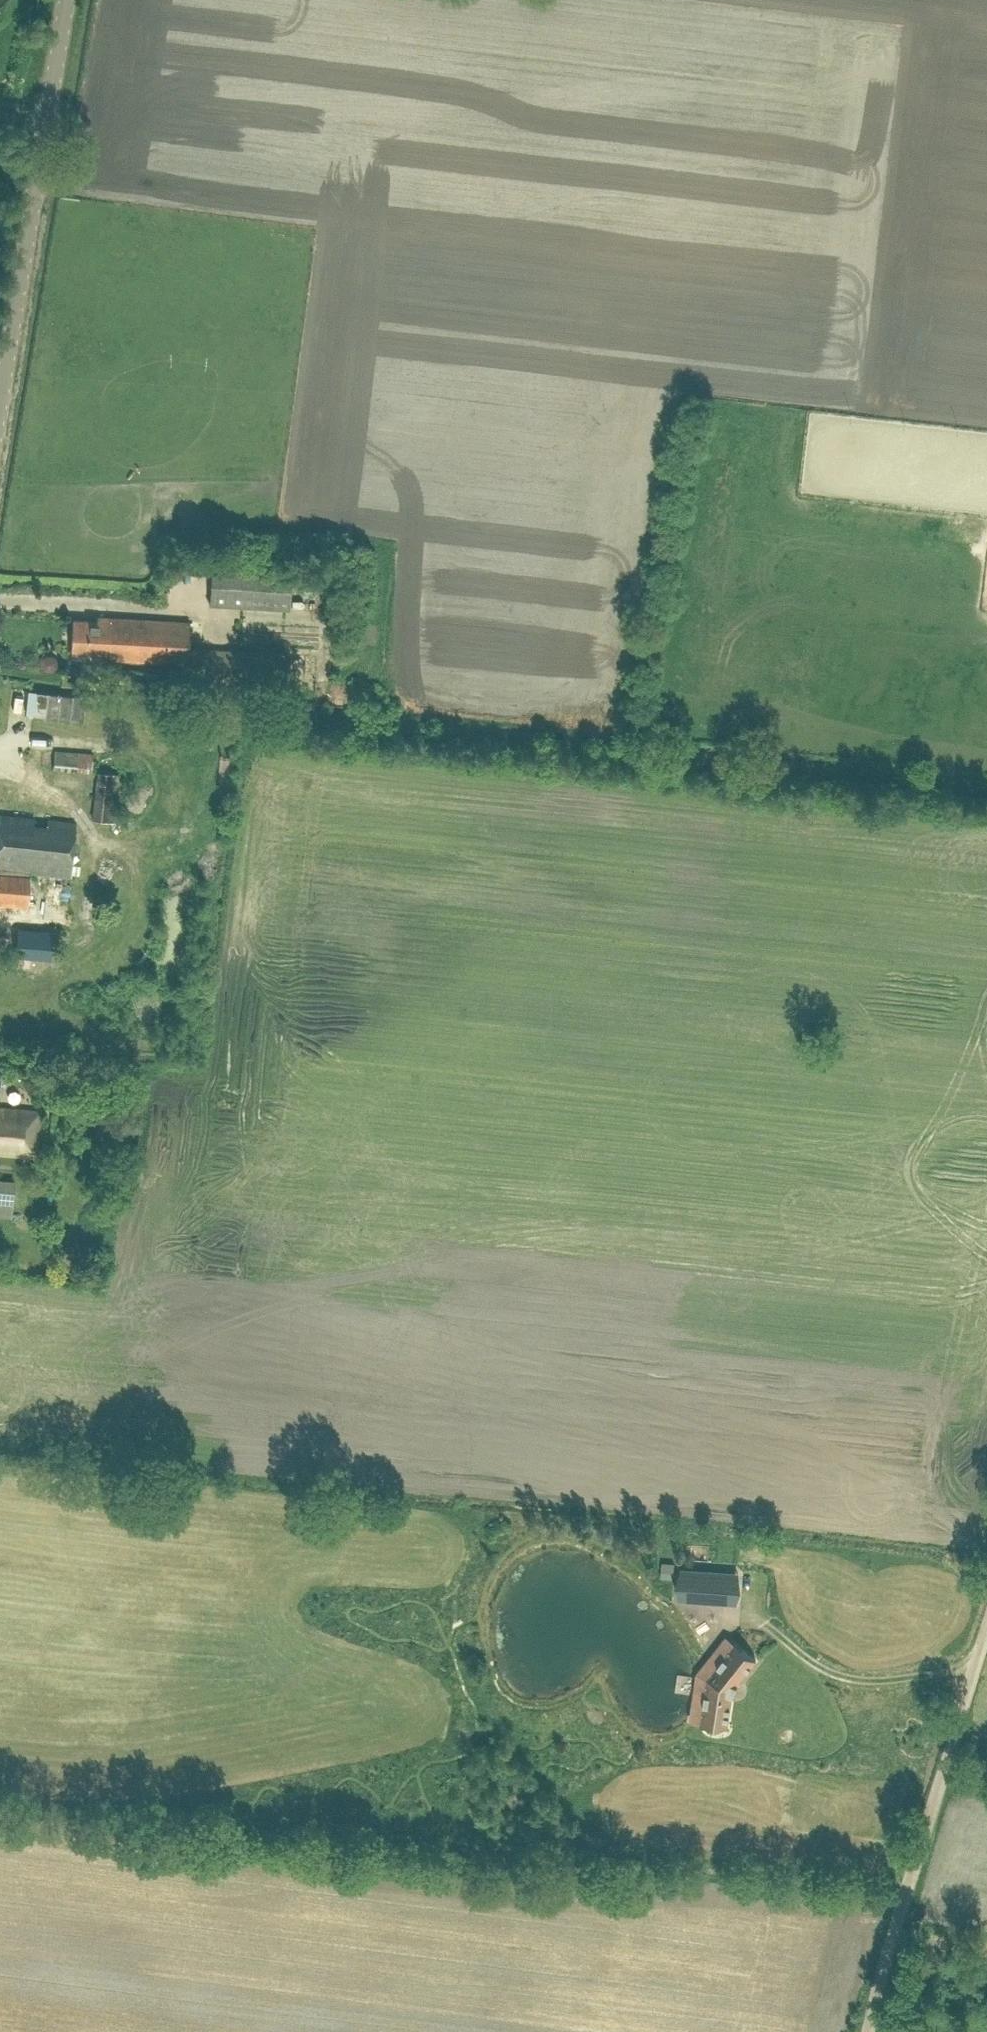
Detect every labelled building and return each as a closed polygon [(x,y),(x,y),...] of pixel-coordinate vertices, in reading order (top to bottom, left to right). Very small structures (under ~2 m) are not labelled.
[(178,572),(209,573),(209,603),(288,608),(291,566),(223,562),(224,552),(179,549),(178,572)] [(70,652),(80,653),(79,673),(106,674),(107,658),(185,662),(184,685),(284,690),(286,652),(187,646),(188,620),(94,615),(94,619),(71,618),(70,652)] [(51,667),(62,660),(54,648),(43,655),(51,667)] [(47,819),(46,825),(33,823),(34,818),(0,814),(0,904),(26,907),(30,872),(70,875),(76,822),(47,819)] [(32,946),(34,920),(6,917),(3,944),(32,946)] [(36,1157),(41,1108),(0,1104),(0,1154),(36,1157)] [(11,1202),(13,1178),(0,1177),(0,1201),(11,1202)] [(723,1598),(725,1574),(682,1571),(680,1595),(723,1598)] [(727,1598),(739,1598),(739,1573),(727,1573),(727,1598)] [(702,1709),(700,1721),(719,1724),(728,1725),(733,1694),(738,1684),(756,1659),(734,1642),(707,1677),(702,1709)]
